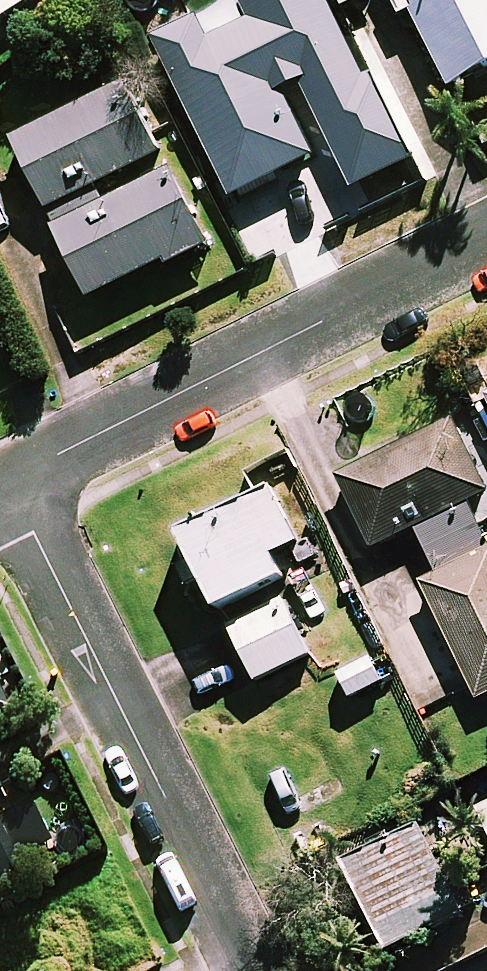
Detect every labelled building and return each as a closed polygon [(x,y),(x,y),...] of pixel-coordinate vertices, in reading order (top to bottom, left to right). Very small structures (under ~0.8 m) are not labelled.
[(41,0),(0,0),(0,28),(41,0)] [(237,191),(316,153),(289,96),(304,89),(353,192),(410,165),(331,0),(242,0),(251,20),(213,38),(203,19),(164,37),(237,191)] [(343,10),(365,0),(339,0),(343,10)] [(394,35),(420,24),(452,95),(486,79),(486,0),(380,0),(394,35)] [(49,211),(106,185),(162,158),(130,89),(17,142),(49,211)] [(49,211),(90,298),(165,262),(169,271),(207,254),(168,172),(112,198),(106,185),(49,211)] [(486,696),(486,541),(460,486),(481,476),(454,422),(339,478),(373,549),(416,528),(440,577),(422,586),(479,700),(486,696)] [(182,569),(193,592),(206,586),(217,609),(283,578),(272,555),(298,543),(273,491),(181,534),(195,563),(182,569)] [(308,656),(283,602),(230,626),(256,681),(308,656)] [(388,949),(465,911),(447,873),(480,856),(455,805),(344,860),(388,949)] [(475,813),(486,836),(486,807),(475,813)] [(0,847),(0,888),(17,878),(0,847)]
